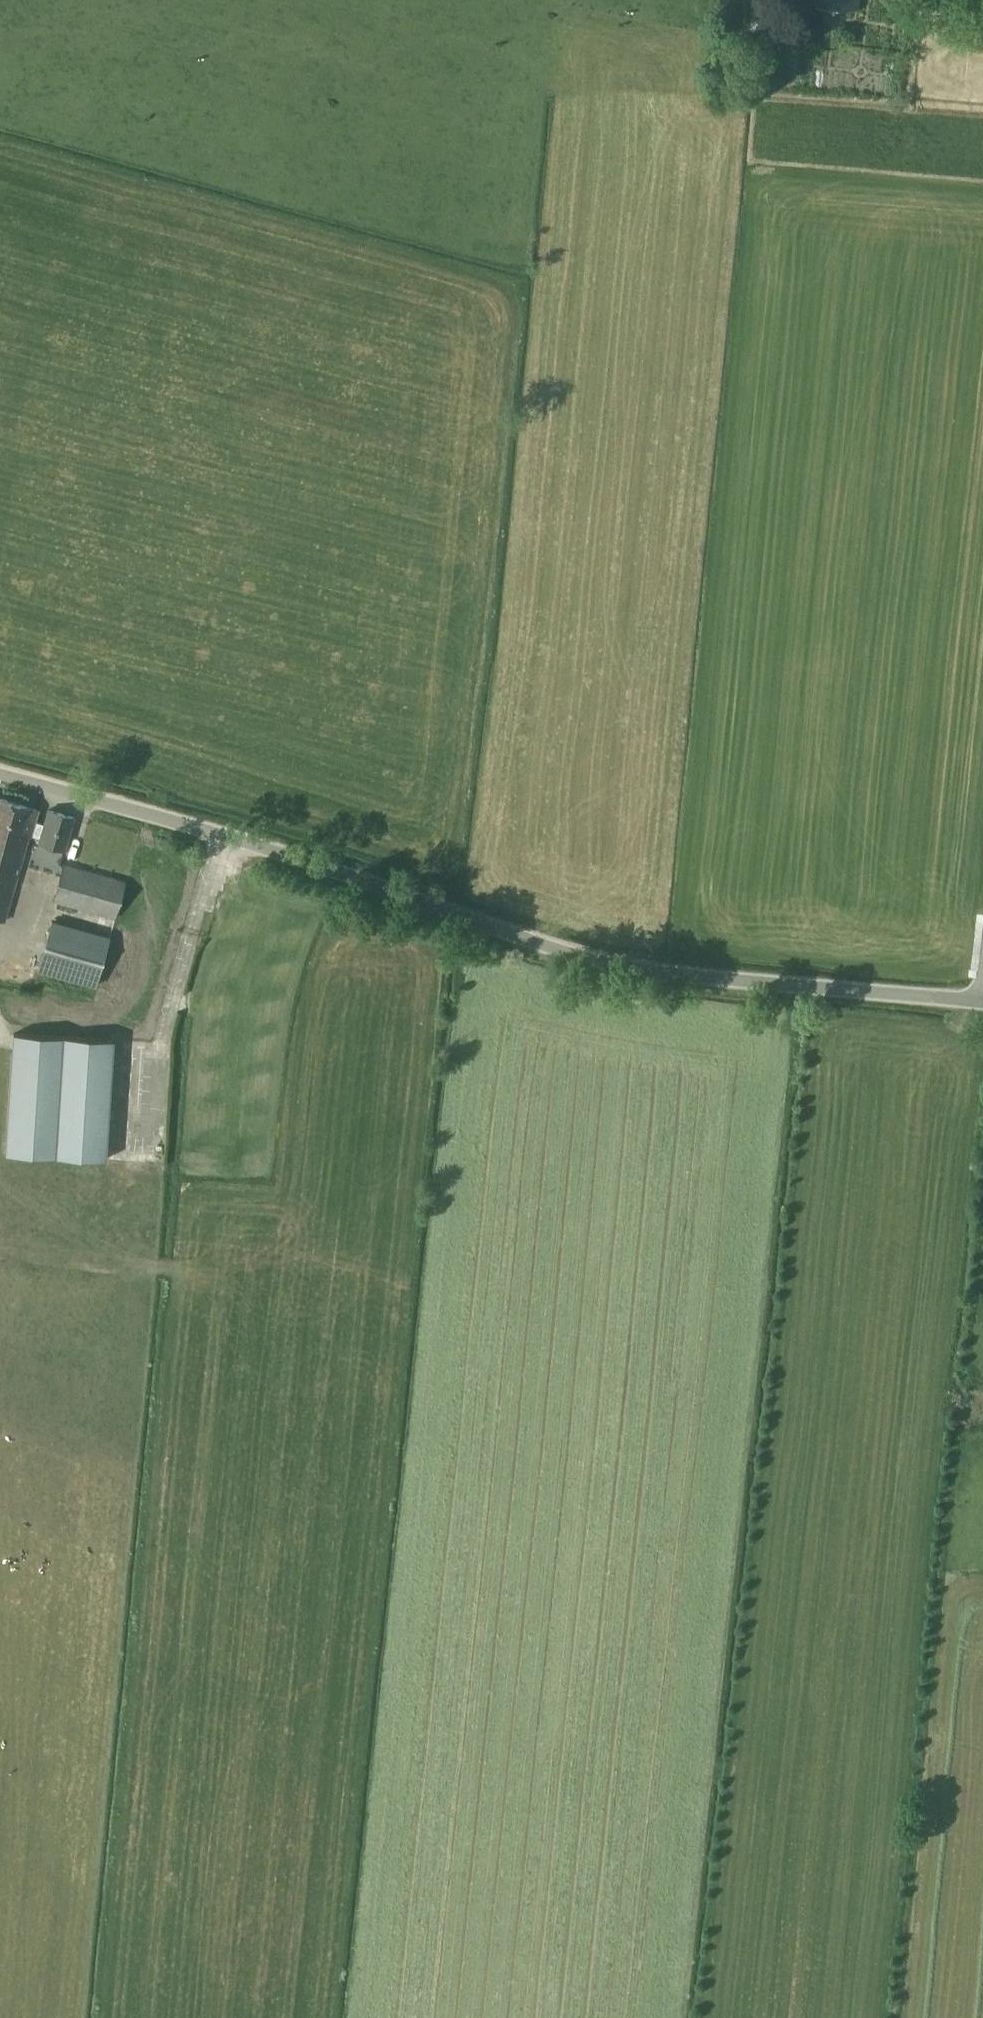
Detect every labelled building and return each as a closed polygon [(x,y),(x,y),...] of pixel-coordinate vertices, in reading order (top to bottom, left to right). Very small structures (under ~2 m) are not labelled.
[(859,0),(811,0),(810,3),(858,9),(859,0)] [(854,67),(854,45),(838,45),(837,66),(854,67)] [(30,834),(35,821),(38,809),(0,798),(0,920),(5,922),(30,834)] [(44,823),(35,821),(30,834),(40,837),(39,843),(64,850),(74,817),(48,810),(44,823)] [(62,863),(53,901),(115,919),(126,880),(62,863)] [(52,921),(37,970),(95,987),(109,938),(52,921)] [(113,1039),(13,1033),(6,1153),(105,1159),(113,1039)]
